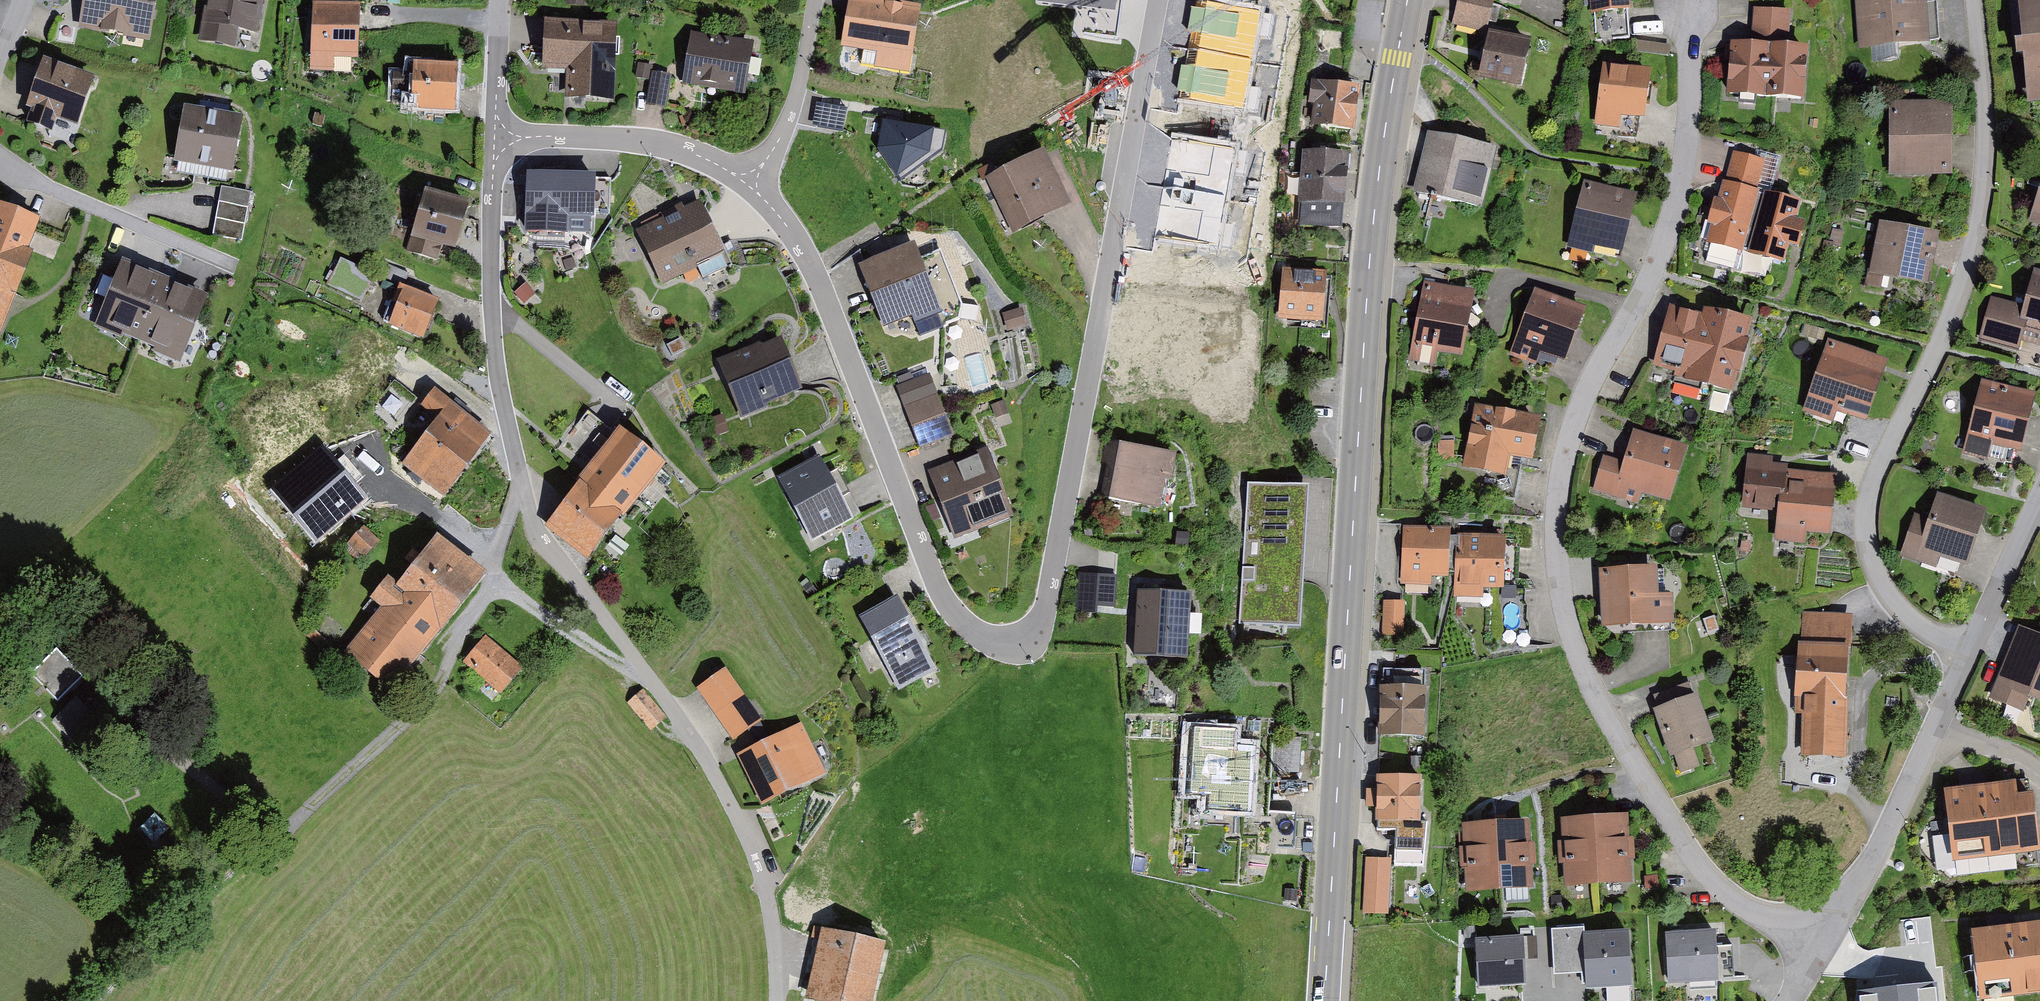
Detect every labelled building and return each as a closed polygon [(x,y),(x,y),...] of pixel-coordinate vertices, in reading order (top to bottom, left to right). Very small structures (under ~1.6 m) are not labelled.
[(78,29),(151,41),(158,0),(83,0),(78,29)] [(199,39),(236,45),(239,27),(257,30),(263,0),(206,0),(199,39)] [(318,0),(313,0),(310,68),(333,69),(334,56),(357,57),(359,2),(318,0)] [(842,44),(877,50),(874,66),(911,72),(922,5),(890,0),(849,0),(842,44)] [(1081,5),(1115,9),(1116,0),(1047,0),(1081,5)] [(1259,10),(1201,0),(1192,49),(1251,59),(1259,10)] [(1455,20),(1485,26),(1490,0),(1459,0),(1455,20)] [(1596,41),(1630,39),(1629,20),(1628,0),(1594,0),(1596,41)] [(1857,41),(1938,35),(1936,0),(1928,1),(1928,0),(1854,0),(1857,41)] [(2021,35),(2014,35),(2016,52),(2022,52),(2026,100),(2039,99),(2039,0),(2018,0),(2021,35)] [(1120,10),(1115,9),(1081,5),(1078,31),(1116,36),(1120,10)] [(1754,5),(1752,39),(1789,42),(1791,8),(1754,5)] [(617,21),(545,17),(543,66),(567,68),(566,96),(613,98),(617,21)] [(752,41),(691,30),(682,81),(743,91),(752,41)] [(1522,83),(1529,37),(1489,30),(1482,77),(1522,83)] [(1635,38),(1633,49),(1668,54),(1670,42),(1635,38)] [(1752,39),(1733,38),(1729,91),(1802,95),(1806,43),(1789,42),(1752,39)] [(1251,59),(1192,49),(1184,97),(1242,107),(1251,59)] [(95,72),(44,54),(26,104),(32,106),(27,120),(52,128),(56,116),(77,124),(95,72)] [(458,61),(403,60),(403,71),(393,71),(393,88),(411,88),(411,111),(456,112),(458,61)] [(638,62),(636,76),(649,78),(651,64),(638,62)] [(1643,116),(1650,69),(1602,62),(1593,123),(1599,124),(1619,127),(1621,113),(1639,116),(1643,116)] [(672,74),(652,71),(647,103),(657,105),(667,106),(672,74)] [(1354,128),(1359,85),(1311,79),(1309,102),(1315,102),(1312,123),(1354,128)] [(184,103),(174,159),(231,170),(242,113),(228,111),(229,105),(200,99),(198,106),(184,103)] [(847,108),(817,101),(814,114),(812,123),(842,130),(847,108)] [(1953,101),(1890,101),(1890,175),(1953,175),(1953,101)] [(316,112),(312,122),(322,125),(325,115),(316,112)] [(1635,138),(1639,116),(1621,113),(1619,127),(1599,124),(1598,132),(1635,138)] [(902,123),(884,120),(879,149),(900,177),(941,147),(944,130),(902,123)] [(1482,206),(1496,146),(1428,130),(1414,190),(1482,206)] [(1233,148),(1175,138),(1166,187),(1225,197),(1233,148)] [(1070,202),(1042,147),(986,176),(1014,230),(1070,202)] [(1303,147),(1298,224),(1342,227),(1347,150),(1303,147)] [(1734,150),(1726,180),(1756,188),(1764,159),(1734,150)] [(2037,152),(2027,183),(2039,186),(2039,187),(2039,153),(2037,152)] [(595,171),(528,169),(526,228),(590,230),(591,216),(594,216),(594,211),(595,177),(595,171)] [(610,178),(595,177),(594,211),(609,212),(610,178)] [(1726,180),(1723,179),(1718,197),(1714,196),(1707,220),(1711,223),(1706,241),(1711,242),(1705,261),(1735,269),(1757,190),(1758,189),(1756,188),(1726,180)] [(252,192),(222,186),(212,234),(242,240),(252,192)] [(470,199),(425,186),(406,250),(437,259),(442,242),(457,246),(470,199)] [(2039,186),(2028,220),(2039,224),(2039,187),(2039,186)] [(1225,197),(1166,187),(1158,234),(1216,245),(1225,197)] [(1763,191),(1757,190),(1735,269),(1759,276),(1765,254),(1783,259),(1788,240),(1797,242),(1804,219),(1795,217),(1800,199),(1763,188),(1763,191)] [(1614,253),(1629,203),(1579,189),(1558,262),(1586,270),(1593,247),(1614,253)] [(731,263),(701,198),(685,206),(683,202),(661,212),(663,217),(636,230),(661,283),(699,265),(704,276),(731,263)] [(0,200),(0,284),(16,290),(32,249),(27,247),(39,215),(0,200)] [(1938,231),(1878,219),(1865,284),(1881,287),(1883,273),(1928,282),(1938,231)] [(1833,227),(1828,242),(1840,245),(1845,231),(1833,227)] [(920,255),(914,242),(860,263),(885,326),(914,314),(921,332),(959,317),(962,303),(940,247),(920,255)] [(138,338),(164,275),(122,257),(93,326),(121,338),(123,332),(138,338)] [(340,257),(327,284),(362,300),(375,273),(340,257)] [(573,257),(563,260),(567,270),(577,266),(573,257)] [(400,284),(404,286),(409,274),(388,264),(382,276),(400,284)] [(1282,266),(1278,316),(1323,320),(1325,300),(1327,270),(1282,266)] [(1991,297),(1980,336),(2019,347),(2021,340),(2039,345),(2039,270),(2035,268),(2024,306),(1991,297)] [(209,293),(164,275),(138,338),(155,345),(153,351),(181,362),(209,293)] [(1464,354),(1476,289),(1423,279),(1408,359),(1435,364),(1437,350),(1464,354)] [(526,282),(515,291),(524,302),(535,293),(526,282)] [(0,284),(0,332),(16,290),(0,284)] [(404,286),(400,284),(384,319),(423,336),(439,300),(404,286)] [(1534,286),(1510,352),(1535,361),(1540,349),(1565,358),(1585,305),(1534,286)] [(1702,312),(1670,304),(1655,363),(1676,368),(1675,373),(1734,388),(1738,370),(1741,371),(1750,336),(1747,335),(1752,317),(1704,305),(1702,312)] [(1021,306),(1004,311),(1008,328),(1026,323),(1021,306)] [(1804,323),(1801,333),(1821,339),(1824,330),(1804,323)] [(803,387),(782,335),(764,342),(759,341),(716,358),(740,418),(766,407),(770,400),(803,387)] [(681,339),(669,345),(674,355),(686,349),(681,339)] [(1887,359),(1829,339),(1805,409),(1833,419),(1837,409),(1850,413),(1866,419),(1887,359)] [(930,373),(899,384),(921,447),(952,436),(930,373)] [(2037,392),(1982,378),(1963,452),(1987,458),(1988,456),(1991,443),(2014,449),(2022,451),(2037,392)] [(394,379),(376,401),(398,419),(416,397),(394,379)] [(438,418),(428,431),(469,463),(493,432),(470,413),(472,410),(456,397),(452,401),(436,388),(422,406),(438,418)] [(1003,402),(993,406),(997,417),(1008,413),(1003,402)] [(1533,458),(1541,415),(1475,403),(1464,465),(1483,469),(1506,473),(1510,454),(1522,456),(1533,458)] [(588,464),(615,431),(588,409),(561,443),(588,464)] [(723,414),(711,418),(715,433),(727,429),(723,414)] [(586,468),(578,477),(581,479),(622,511),(625,514),(665,462),(619,426),(615,431),(588,464),(586,468)] [(1604,454),(1593,488),(1637,502),(1641,491),(1672,501),(1689,445),(1634,428),(1623,461),(1604,454)] [(469,463),(428,431),(403,463),(445,495),(469,463)] [(1453,440),(1438,440),(1439,459),(1453,459),(1453,440)] [(1177,451),(1119,441),(1109,497),(1159,506),(1164,477),(1173,478),(1177,451)] [(322,443),(270,488),(316,542),(368,497),(322,443)] [(1991,443),(1988,456),(2011,462),(2014,449),(1991,443)] [(989,449),(931,470),(957,540),(1014,519),(989,449)] [(821,451),(779,474),(816,541),(865,514),(856,497),(838,466),(831,469),(821,451)] [(1830,534),(1837,474),(1830,473),(1787,468),(1787,464),(1773,462),(1773,455),(1748,452),(1741,506),(1777,510),(1774,538),(1806,542),(1807,531),(1830,534)] [(1514,499),(1522,456),(1510,454),(1506,473),(1483,469),(1479,493),(1514,499)] [(622,511),(581,479),(545,525),(587,557),(622,511)] [(1308,485),(1246,482),(1240,622),(1301,625),(1308,485)] [(1986,507),(1936,490),(1927,517),(1913,513),(1899,554),(1936,566),(1940,555),(1968,564),(1986,507)] [(935,503),(926,507),(932,520),(940,516),(935,503)] [(1450,526),(1403,524),(1400,583),(1431,584),(1431,575),(1449,576),(1449,571),(1454,572),(1455,535),(1450,535),(1450,526)] [(364,525),(348,542),(364,557),(380,540),(364,525)] [(1189,531),(1177,530),(1176,544),(1188,545),(1189,531)] [(1506,539),(1506,533),(1455,532),(1455,535),(1454,572),(1453,596),(1484,597),(1484,586),(1497,587),(1517,587),(1518,540),(1506,539)] [(410,564),(396,582),(444,620),(484,570),(437,534),(421,556),(412,549),(404,559),(410,564)] [(1657,592),(1656,565),(1600,567),(1603,624),(1673,621),(1672,592),(1657,592)] [(1088,572),(1081,571),(1077,611),(1096,613),(1097,604),(1115,606),(1118,575),(1088,572)] [(871,610),(894,596),(881,574),(858,588),(871,610)] [(396,582),(388,575),(371,596),(381,605),(345,650),(390,687),(444,620),(396,582)] [(809,581),(803,586),(811,596),(817,591),(809,581)] [(1517,587),(1497,587),(1503,637),(1528,637),(1528,623),(1525,622),(1525,605),(1523,605),(1523,587),(1517,587)] [(1189,589),(1137,588),(1136,613),(1135,654),(1187,655),(1189,589)] [(939,669),(898,595),(894,596),(871,610),(860,615),(901,690),(939,669)] [(1405,600),(1384,599),(1383,634),(1403,635),(1405,600)] [(1803,611),(1802,641),(1848,643),(1852,643),(1854,613),(1803,611)] [(1715,615),(1704,619),(1708,633),(1719,629),(1715,615)] [(305,634),(323,650),(329,643),(311,628),(305,634)] [(2021,628),(1992,699),(2023,712),(2028,699),(2039,705),(2039,636),(2021,628)] [(524,666),(484,634),(463,661),(503,693),(524,666)] [(1846,696),(1848,643),(1802,641),(1799,641),(1795,711),(1803,712),(1801,755),(1846,757),(1849,696),(1846,696)] [(81,674),(56,650),(32,675),(57,698),(81,674)] [(726,667),(697,687),(733,739),(763,719),(726,667)] [(1383,668),(1383,684),(1424,685),(1425,668),(1383,668)] [(1652,694),(1657,706),(1692,694),(1687,681),(1652,694)] [(1379,734),(1425,735),(1427,685),(1424,685),(1383,684),(1380,684),(1379,734)] [(665,714),(645,691),(630,704),(650,726),(658,720),(665,714)] [(1712,739),(1696,693),(1692,694),(1657,706),(1653,708),(1670,756),(1675,754),(1681,771),(1699,765),(1692,746),(1712,739)] [(77,699),(56,718),(76,739),(96,720),(77,699)] [(802,722),(737,753),(760,802),(825,772),(802,722)] [(1238,733),(1194,731),(1191,794),(1211,795),(1209,816),(1257,819),(1261,753),(1237,751),(1238,733)] [(1302,739),(1274,737),(1273,771),(1300,772),(1302,739)] [(1421,756),(1411,756),(1411,766),(1421,766),(1421,756)] [(1417,821),(1419,777),(1379,775),(1378,788),(1367,788),(1366,806),(1378,806),(1377,830),(1395,831),(1393,864),(1426,866),(1428,821),(1417,821)] [(2013,787),(1948,794),(1957,862),(2039,854),(2033,799),(2015,801),(2013,787)] [(1629,835),(1628,812),(1594,814),(1598,881),(1632,879),(1631,858),(1636,858),(1635,835),(1629,835)] [(1598,881),(1594,814),(1561,816),(1562,839),(1558,840),(1559,862),(1565,862),(1566,883),(1598,881)] [(168,829),(155,816),(142,829),(155,842),(168,829)] [(1533,842),(1531,817),(1496,819),(1500,887),(1535,885),(1533,863),(1536,863),(1535,841),(1533,842)] [(1500,887),(1496,819),(1461,821),(1465,889),(1500,887)] [(1391,858),(1366,857),(1365,909),(1387,909),(1391,858)] [(1297,889),(1284,889),(1283,900),(1296,900),(1297,889)] [(1564,895),(1551,895),(1551,909),(1565,909),(1564,895)] [(1586,971),(1583,931),(1583,926),(1551,928),(1554,973),(1570,972),(1586,971)] [(1975,933),(1982,999),(2039,993),(2039,927),(1975,933)] [(821,928),(805,999),(814,1000),(878,1000),(891,944),(821,928)] [(1633,981),(1630,929),(1583,931),(1586,971),(1587,984),(1633,981)] [(1715,929),(1665,931),(1668,982),(1733,979),(1732,945),(1716,946),(1715,929)] [(1523,935),(1476,937),(1478,986),(1486,985),(1522,984),(1525,984),(1523,935)] [(1536,936),(1526,937),(1528,959),(1538,958),(1536,936)] [(1859,992),(1860,1000),(1936,1000),(1934,983),(1859,992)] [(1522,984),(1486,985),(1487,1000),(1523,1000),(1522,984)]
